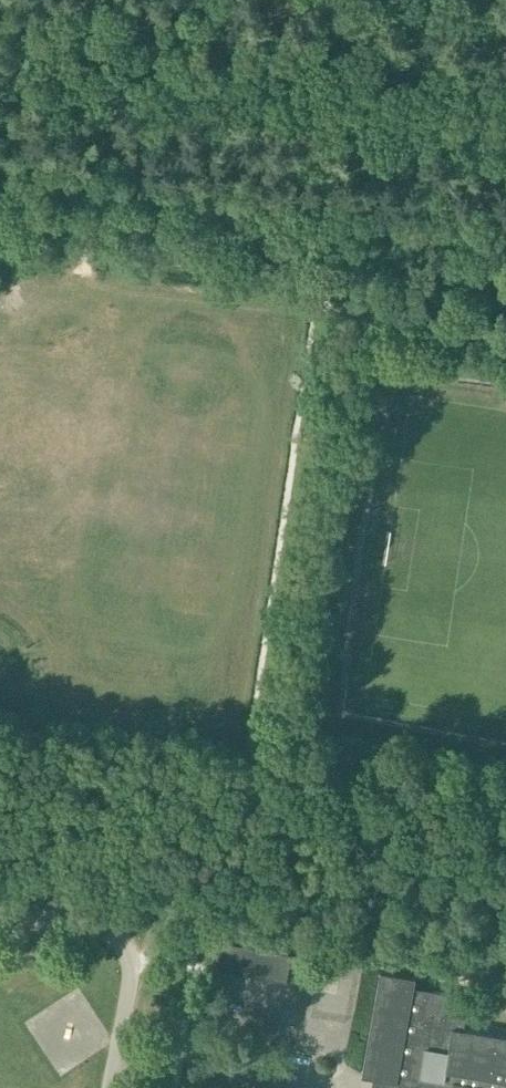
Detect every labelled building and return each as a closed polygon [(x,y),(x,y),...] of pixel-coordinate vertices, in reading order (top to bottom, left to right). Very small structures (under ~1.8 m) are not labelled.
[(164,942),(176,944),(179,923),(167,921),(164,942)] [(286,982),(291,954),(221,942),(216,969),(286,982)] [(294,1087),(505,1087),(505,971),(446,960),(443,978),(346,960),(334,1030),(306,1025),(294,1087)]
